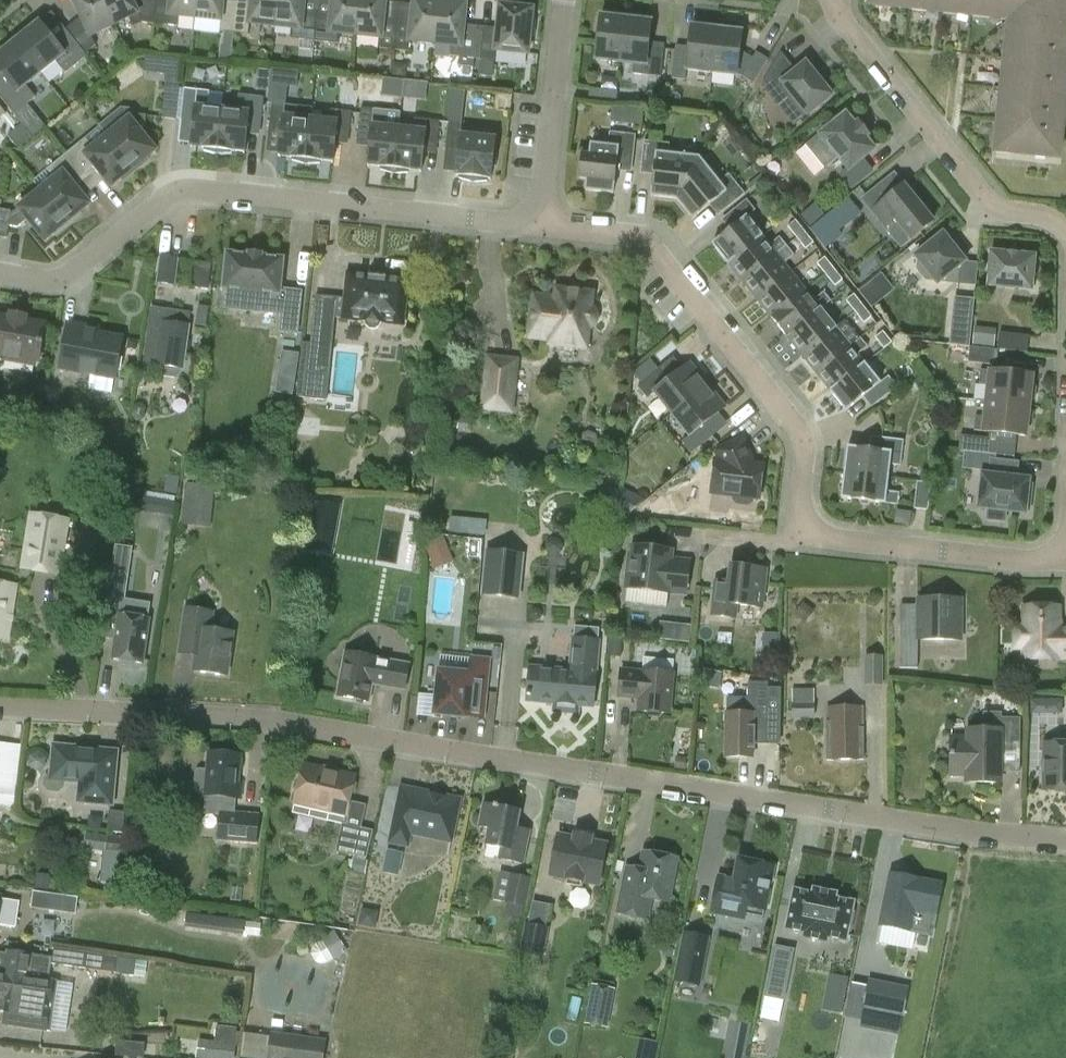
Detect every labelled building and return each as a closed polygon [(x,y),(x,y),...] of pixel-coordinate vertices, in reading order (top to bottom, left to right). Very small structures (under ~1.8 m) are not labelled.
[(84,21),(69,33),(87,55),(95,45),(91,36),(114,24),(103,0),(74,0),(84,21)] [(114,24),(128,17),(133,27),(142,22),(154,24),(157,0),(103,0),(114,24)] [(195,18),(197,0),(157,0),(154,24),(168,25),(169,15),(195,18)] [(234,32),(237,5),(223,3),(224,0),(197,0),(195,18),(220,20),(219,30),(234,32)] [(276,26),(278,0),(252,0),(251,6),(237,5),(234,32),(248,34),(249,23),(276,26)] [(314,41),(317,14),(303,12),(305,0),(278,0),(276,26),(291,28),(290,38),(314,41)] [(317,14),(314,41),(338,43),(339,33),(356,35),(359,0),(333,0),(332,15),(317,14)] [(380,48),(395,49),(398,22),(383,21),(386,0),(359,0),(356,35),(381,37),(380,48)] [(420,42),(436,43),(440,0),(414,0),(412,24),(398,22),(395,49),(409,51),(410,41),(420,42)] [(452,0),(440,0),(436,43),(452,45),(450,55),(460,57),(459,65),(474,67),(478,31),(464,29),(467,2),(452,0)] [(872,5),(1010,19),(996,151),(1036,155),(1035,157),(1046,159),(1046,157),(1059,158),(1065,89),(1065,0),(873,0),(872,5)] [(497,49),(528,53),(530,35),(534,35),(535,21),(532,21),(533,9),(519,7),(519,3),(505,2),(505,6),(500,5),(497,33),(483,31),(480,59),(496,60),(497,49)] [(609,12),(609,16),(601,15),(596,59),(621,62),(627,14),(609,12)] [(632,73),(645,74),(661,76),(664,48),(649,46),(652,21),(644,20),(645,16),(627,14),(621,62),(634,63),(632,73)] [(23,31),(13,39),(42,75),(57,62),(67,74),(88,57),(87,55),(69,33),(68,32),(56,42),(40,22),(27,32),(26,31),(23,31)] [(687,69),(712,72),(717,24),(700,22),(699,26),(692,26),(689,51),(675,49),(672,78),(686,79),(687,69)] [(735,26),(717,24),(712,72),(737,75),(742,31),(735,30),(735,26)] [(15,115),(29,105),(37,98),(27,86),(42,75),(13,39),(4,46),(4,49),(5,50),(0,54),(0,71),(8,80),(0,87),(0,96),(15,115)] [(756,52),(742,76),(753,83),(768,59),(756,52)] [(781,53),(765,81),(782,102),(792,94),(808,114),(832,95),(806,63),(796,71),(781,53)] [(287,104),(290,73),(272,71),(269,102),(287,104)] [(385,78),(385,96),(429,97),(429,79),(385,78)] [(177,119),(180,83),(166,82),(163,118),(177,119)] [(618,91),(590,88),(588,102),(616,106),(618,91)] [(216,155),(218,155),(223,108),(208,107),(210,91),(185,89),(181,121),(194,122),(191,147),(193,147),(193,146),(204,148),(204,151),(216,155)] [(450,89),(449,101),(465,102),(466,91),(450,89)] [(237,110),(223,108),(218,155),(220,155),(232,154),(233,151),(244,152),(244,153),(245,153),(248,128),(261,129),(264,97),(239,94),(237,110)] [(304,164),(306,164),(311,118),(297,116),(298,106),(272,103),(269,130),(282,131),(280,156),(281,157),(281,156),(292,157),(292,160),(304,164)] [(147,115),(135,114),(131,109),(121,107),(99,125),(136,171),(149,160),(147,158),(157,150),(139,129),(146,124),(147,115)] [(392,173),(394,174),(399,127),(385,126),(387,110),(361,107),(358,140),(371,141),(368,166),(370,166),(370,165),(381,166),(380,169),(392,173)] [(613,121),(640,122),(641,109),(613,108),(613,121)] [(325,115),(324,119),(311,118),(306,164),(308,164),(321,163),(321,160),(332,161),(332,162),(333,162),(336,137),(349,139),(352,112),(331,109),(325,115)] [(846,113),(820,134),(848,169),(841,174),(852,187),(872,171),(863,159),(875,149),(866,138),(869,135),(859,122),(855,124),(846,113)] [(414,129),(399,127),(394,174),(396,174),(409,172),(409,169),(420,171),(422,172),(424,147),(437,148),(440,121),(415,118),(414,129)] [(40,119),(27,129),(34,138),(47,127),(40,119)] [(459,150),(456,175),(458,175),(459,175),(459,178),(471,182),(476,182),(488,181),(488,178),(490,178),(490,179),(491,179),(493,166),(497,166),(498,151),(494,150),(496,137),(494,136),(494,137),(461,134),(462,123),(449,122),(446,149),(459,150)] [(22,123),(8,135),(19,149),(34,138),(27,129),(22,123)] [(100,127),(67,154),(86,176),(96,168),(112,187),(122,179),(123,181),(136,171),(99,125),(99,126),(100,127)] [(590,155),(582,154),(580,178),(587,179),(586,190),(614,193),(617,165),(633,166),(636,134),(610,131),(608,146),(591,144),(590,155)] [(670,143),(658,141),(644,140),(641,167),(655,169),(652,196),(677,198),(699,157),(669,153),(670,143)] [(56,179),(41,190),(70,225),(83,214),(81,212),(91,204),(75,185),(86,176),(67,154),(48,169),(56,179)] [(719,181),(699,157),(677,198),(693,218),(714,201),(723,212),(746,193),(729,173),(719,181)] [(923,204),(921,205),(904,185),(892,195),(882,183),(863,198),(903,246),(934,221),(931,218),(933,216),(923,204)] [(70,225),(41,190),(12,214),(12,211),(0,209),(0,237),(8,238),(10,226),(19,228),(28,220),(46,241),(56,233),(57,235),(70,225)] [(713,243),(728,262),(763,235),(747,216),(756,209),(747,198),(726,216),(734,226),(713,243)] [(848,199),(829,214),(841,229),(860,214),(848,199)] [(819,202),(803,212),(809,224),(826,215),(819,202)] [(829,214),(812,228),(827,247),(844,233),(841,229),(829,214)] [(788,226),(797,237),(805,231),(796,219),(788,226)] [(814,242),(805,231),(797,237),(806,248),(814,242)] [(925,280),(936,281),(938,283),(942,280),(960,282),(962,264),(966,261),(963,257),(964,248),(955,247),(943,233),(915,256),(917,258),(916,269),(925,280)] [(770,244),(763,235),(728,262),(743,281),(787,245),(780,236),(770,244)] [(743,281),(758,299),(792,271),(785,262),(795,254),(787,245),(743,281)] [(1036,275),(1034,275),(1036,255),(991,251),(988,286),(1033,289),(1033,285),(1035,285),(1036,275)] [(229,254),(225,287),(258,291),(256,311),(283,314),(281,331),(297,332),(302,291),(285,290),(285,292),(279,292),(283,260),(262,258),(262,254),(250,253),(250,257),(229,254)] [(160,255),(156,283),(176,285),(179,258),(160,255)] [(817,263),(826,274),(834,268),(825,256),(817,263)] [(195,287),(208,289),(211,264),(198,262),(195,287)] [(843,279),(834,268),(826,274),(835,285),(843,279)] [(807,290),(792,271),(758,299),(773,317),(807,290)] [(379,327),(382,322),(404,325),(409,279),(348,273),(345,298),(337,298),(335,317),(343,318),(365,321),(366,326),(370,329),(375,330),(379,327)] [(593,307),(592,306),(593,293),(556,288),(555,297),(534,295),(529,337),(551,339),(550,343),(587,347),(589,328),(592,327),(594,326),(595,325),(596,323),(597,321),(598,320),(598,318),(598,316),(598,315),(597,313),(597,311),(596,310),(595,308),(593,307)] [(814,299),(807,290),(773,317),(787,336),(821,308),(832,300),(824,291),(814,299)] [(847,300),(855,311),(863,305),(854,293),(847,300)] [(954,297),(950,332),(971,334),(975,299),(954,297)] [(198,305),(198,324),(208,324),(209,305),(198,305)] [(872,316),(863,305),(855,311),(864,322),(872,316)] [(181,374),(182,368),(183,368),(191,313),(152,307),(144,363),(162,365),(161,371),(165,376),(175,378),(181,374)] [(787,336),(802,354),(836,326),(821,308),(787,336)] [(46,324),(26,321),(27,316),(12,314),(11,318),(0,316),(0,353),(7,355),(6,359),(36,364),(36,360),(40,361),(46,324)] [(845,320),(836,327),(836,326),(802,354),(817,372),(860,338),(845,320)] [(68,328),(61,368),(116,378),(123,338),(68,328)] [(885,348),(893,342),(884,330),(876,337),(885,348)] [(1029,335),(1000,332),(998,348),(1027,351),(1029,335)] [(311,337),(310,343),(302,342),(296,397),(305,398),(326,400),(333,339),(311,337)] [(861,337),(860,338),(817,372),(831,391),(866,363),(858,354),(868,346),(861,337)] [(968,362),(997,365),(999,350),(970,347),(968,362)] [(282,351),(276,392),(293,395),(299,353),(282,351)] [(513,411),(518,360),(488,356),(482,408),(513,411)] [(655,392),(672,413),(708,384),(691,362),(669,380),(660,369),(638,386),(648,398),(655,392)] [(881,382),(866,363),(831,391),(847,410),(868,393),(876,403),(898,386),(889,375),(881,382)] [(1030,405),(1031,400),(1033,400),(1035,398),(1037,387),(1035,385),(1032,385),(1033,375),(981,369),(980,383),(989,384),(987,400),(1030,405)] [(726,407),(708,384),(672,413),(690,435),(683,441),(692,453),(714,436),(705,424),(726,407)] [(1032,410),(1030,410),(1030,405),(987,400),(985,416),(976,416),(975,430),(1027,435),(1028,425),(1031,425),(1033,424),(1034,413),(1032,410)] [(959,451),(987,454),(989,439),(960,435),(959,451)] [(849,446),(845,472),(889,477),(890,464),(901,465),(904,439),(877,436),(876,449),(849,446)] [(754,503),(754,497),(760,498),(764,465),(752,464),(747,454),(749,453),(742,438),(717,450),(721,460),(716,460),(712,492),(733,495),(732,500),(736,505),(749,506),(754,503)] [(1016,478),(1018,462),(992,459),(990,475),(983,474),(980,507),(989,508),(988,518),(1005,520),(1007,510),(1026,512),(1026,510),(1030,510),(1031,500),(1027,500),(1029,479),(1016,478)] [(887,490),(889,477),(845,472),(842,497),(899,504),(900,492),(887,490)] [(928,509),(931,482),(918,481),(914,508),(928,509)] [(211,527),(215,486),(186,483),(182,524),(211,527)] [(318,501),(312,534),(334,538),(340,505),(318,501)] [(59,575),(68,520),(31,515),(23,569),(59,575)] [(487,520),(450,517),(449,533),(486,536),(487,520)] [(512,550),(514,540),(492,536),(490,546),(512,550)] [(444,540),(427,547),(435,568),(452,561),(444,540)] [(114,659),(120,660),(122,665),(133,667),(136,663),(142,664),(149,619),(131,617),(134,600),(125,599),(133,547),(116,545),(107,607),(121,609),(114,659)] [(629,559),(626,588),(671,593),(687,594),(691,560),(673,558),(674,549),(633,545),(632,559),(629,559)] [(481,580),(480,595),(520,599),(525,554),(484,549),(481,580)] [(716,589),(713,615),(736,617),(737,604),(752,606),(754,591),(764,592),(767,569),(731,565),(729,590),(716,589)] [(7,642),(15,587),(0,585),(0,641),(7,642)] [(901,624),(901,667),(919,668),(919,639),(962,639),(962,598),(919,598),(919,624),(901,624)] [(1016,642),(1020,647),(1025,647),(1024,657),(1059,658),(1059,657),(1065,657),(1065,626),(1060,626),(1060,607),(1025,606),(1025,626),(1021,626),(1016,630),(1016,642)] [(227,676),(233,633),(210,630),(213,613),(187,609),(181,654),(197,656),(195,672),(227,676)] [(571,637),(569,670),(530,667),(527,701),(594,707),(596,673),(600,628),(575,626),(574,638),(571,637)] [(494,646),(493,659),(501,659),(503,647),(494,646)] [(411,664),(377,658),(346,653),(338,695),(369,701),(372,685),(406,691),(411,664)] [(865,685),(883,686),(883,655),(865,655),(865,685)] [(435,714),(468,717),(468,716),(484,718),(489,660),(472,658),(471,674),(440,670),(435,714)] [(660,716),(663,712),(671,713),(675,673),(643,670),(643,671),(622,669),(620,696),(641,697),(640,710),(648,711),(650,715),(660,716)] [(751,713),(728,712),(727,756),(754,757),(755,744),(769,743),(770,682),(750,681),(750,699),(754,699),(753,708),(751,708),(751,713)] [(792,690),(793,718),(815,717),(814,689),(792,690)] [(863,759),(863,707),(828,707),(829,760),(863,759)] [(1020,718),(1002,717),(1002,712),(983,712),(983,729),(969,729),(969,737),(951,737),(950,775),(966,775),(966,782),(1001,782),(1001,750),(1020,750),(1020,718)] [(1044,743),(1044,790),(1065,790),(1065,743),(1044,743)] [(111,805),(114,772),(96,771),(98,751),(86,750),(86,748),(52,744),(49,774),(44,778),(43,785),(47,790),(57,791),(62,786),(62,780),(78,782),(76,802),(111,805)] [(235,812),(236,798),(241,798),(242,785),(238,784),(241,755),(210,752),(208,769),(200,768),(196,772),(194,788),(197,792),(206,793),(204,814),(220,816),(218,840),(257,844),(260,814),(235,812)] [(295,803),(348,815),(356,777),(304,765),(295,803)] [(402,787),(391,842),(409,846),(411,833),(452,842),(461,799),(402,787)] [(501,858),(524,863),(529,837),(517,834),(521,811),(485,804),(480,826),(491,828),(487,845),(503,848),(501,858)] [(108,811),(105,831),(122,833),(124,812),(108,811)] [(374,830),(342,823),(336,851),(367,858),(374,830)] [(86,832),(83,852),(104,855),(105,851),(123,854),(125,838),(86,832)] [(581,887),(582,881),(600,885),(608,845),(591,842),(592,838),(576,835),(575,838),(559,835),(551,875),(568,878),(566,884),(581,887)] [(627,877),(619,913),(649,919),(653,898),(669,901),(678,858),(646,852),(641,880),(627,877)] [(402,878),(406,857),(387,853),(383,874),(402,878)] [(744,913),(762,917),(773,868),(740,861),(735,880),(732,880),(734,873),(713,868),(712,875),(719,877),(712,911),(743,918),(744,913)] [(510,874),(504,902),(507,903),(505,914),(522,917),(524,906),(526,906),(532,878),(510,874)] [(880,925),(909,931),(933,936),(944,885),(919,880),(897,875),(891,874),(880,925)] [(852,912),(854,902),(835,898),(836,893),(814,889),(813,893),(794,889),(786,929),(805,932),(804,937),(826,941),(827,937),(846,941),(848,930),(850,931),(854,912),(852,912)] [(33,893),(31,907),(58,911),(60,896),(33,893)] [(60,896),(58,911),(76,913),(77,899),(60,896)] [(187,912),(185,927),(260,937),(262,924),(245,921),(245,919),(187,912)] [(544,958),(550,928),(525,923),(519,953),(544,958)] [(322,940),(316,944),(313,949),(312,954),(316,962),(322,964),(327,963),(334,959),(335,961),(348,952),(334,930),(321,938),(322,940)] [(678,981),(697,984),(706,938),(686,935),(678,981)] [(53,958),(52,964),(86,969),(89,951),(54,946),(53,958)] [(765,996),(784,1000),(792,958),(794,950),(775,946),(774,954),(765,996)] [(7,1012),(5,1024),(50,1031),(51,1030),(58,981),(50,979),(46,979),(49,957),(33,955),(8,951),(8,954),(5,973),(0,972),(0,1011),(7,1012)] [(119,956),(116,974),(133,976),(133,975),(136,959),(119,956)] [(829,974),(822,1009),(842,1014),(849,978),(829,974)] [(904,1016),(910,987),(868,979),(863,1008),(904,1016)] [(607,1028),(615,988),(592,984),(584,1023),(607,1028)] [(747,1047),(752,1023),(738,1021),(736,1033),(740,1034),(738,1042),(740,1045),(747,1047)] [(237,1028),(216,1027),(215,1042),(208,1041),(207,1057),(234,1057),(237,1028)] [(326,1040),(272,1032),(268,1057),(324,1057),(326,1040)] [(661,1040),(640,1037),(636,1057),(658,1057),(661,1040)]
